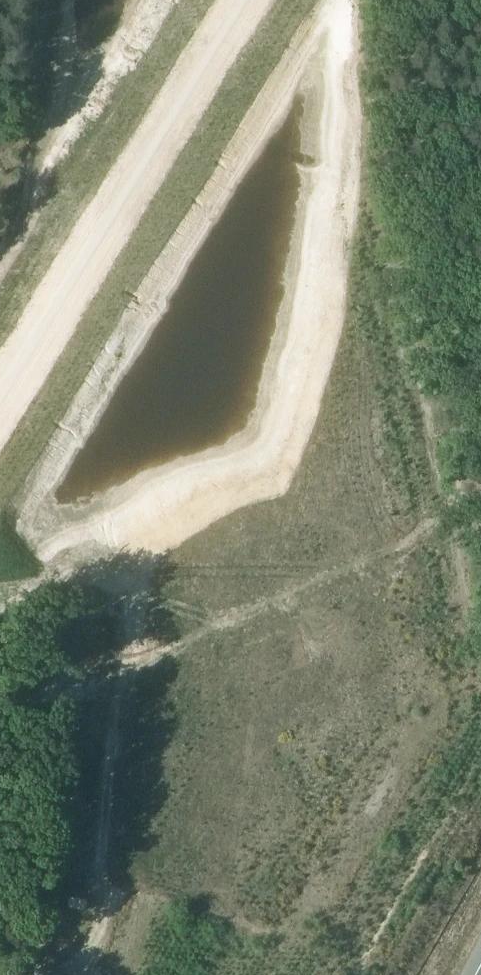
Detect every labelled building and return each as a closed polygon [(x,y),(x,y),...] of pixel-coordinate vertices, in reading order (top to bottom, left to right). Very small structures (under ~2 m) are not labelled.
[(89,900),(80,899),(70,897),(68,907),(79,909),(87,910),(89,900)]
